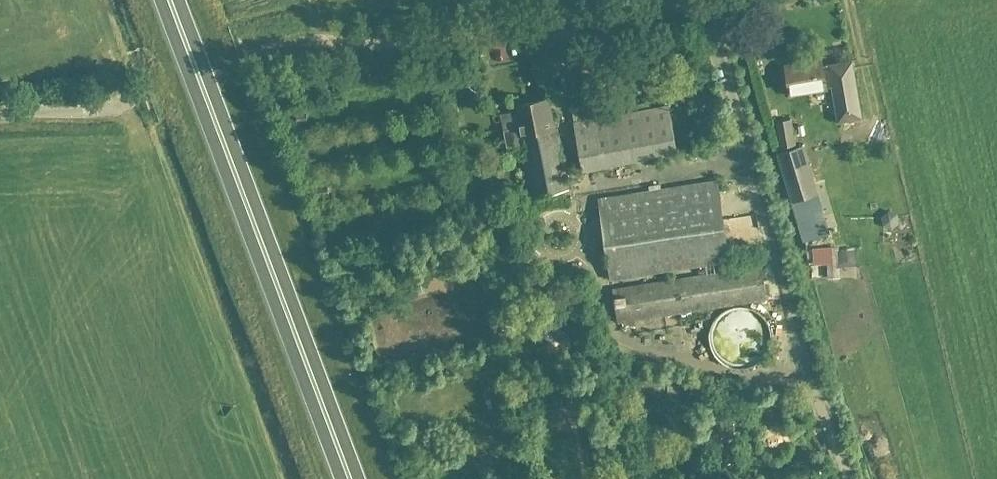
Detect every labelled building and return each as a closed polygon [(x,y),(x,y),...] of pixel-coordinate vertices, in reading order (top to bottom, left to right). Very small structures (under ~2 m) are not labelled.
[(821,60),(784,66),(789,96),(826,89),(825,88),(831,87),(837,122),(861,118),(851,61),(822,67),(821,60)] [(518,128),(504,131),(507,147),(521,144),(531,198),(567,191),(549,99),(514,105),(518,128)] [(574,123),(583,171),(677,153),(668,105),(574,123)] [(776,123),(780,147),(796,145),(791,120),(776,123)] [(793,202),(816,195),(802,147),(778,154),(793,202)] [(717,182),(598,201),(611,280),(729,261),(717,182)] [(844,260),(839,241),(817,247),(822,265),(844,260)] [(761,266),(613,289),(618,323),(767,300),(761,266)] [(710,328),(708,338),(710,348),(714,356),(721,363),(730,368),(740,369),(749,368),(758,363),(765,356),(769,348),(771,338),(769,328),(765,320),(758,313),(749,308),(740,307),(730,308),(721,313),(714,320),(710,328)] [(511,391),(499,394),(503,411),(515,408),(511,391)]
